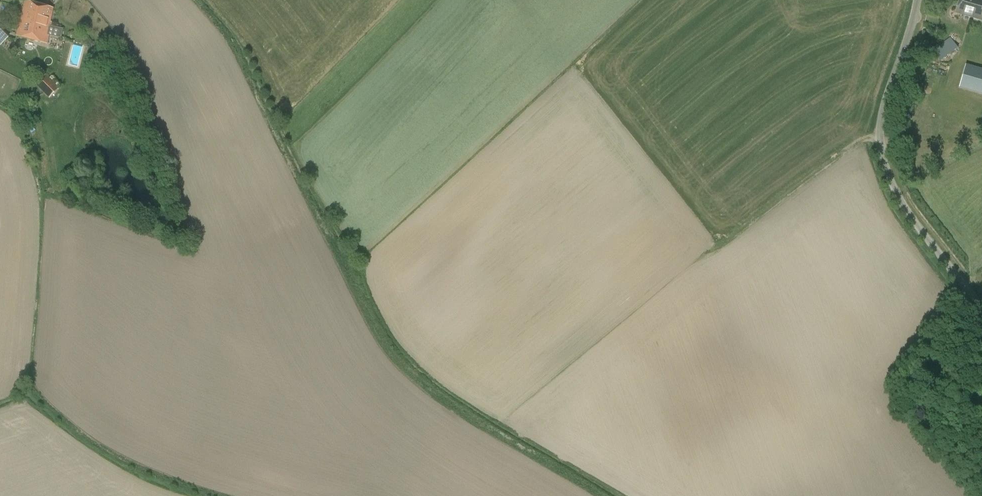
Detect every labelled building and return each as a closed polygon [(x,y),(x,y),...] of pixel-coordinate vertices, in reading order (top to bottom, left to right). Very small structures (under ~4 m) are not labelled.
[(956,13),(981,20),(981,0),(960,0),(956,13)] [(63,29),(51,26),(52,22),(50,22),(53,8),(26,1),(17,36),(47,43),(49,35),(61,38),(63,29)] [(950,37),(932,51),(940,61),(948,55),(952,59),(958,55),(954,51),(958,48),(950,37)] [(959,87),(981,94),(981,70),(965,65),(959,87)] [(36,85),(49,98),(60,88),(46,74),(36,85)]
